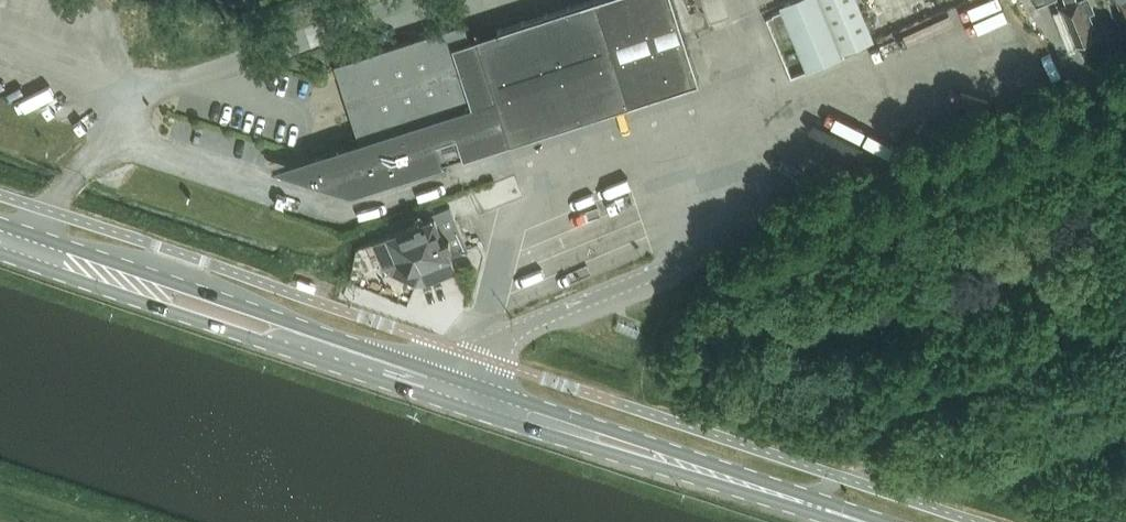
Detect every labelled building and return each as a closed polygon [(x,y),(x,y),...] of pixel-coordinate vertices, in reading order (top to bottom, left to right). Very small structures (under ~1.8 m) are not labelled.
[(335,63),(360,140),(329,150),(273,168),(352,192),(445,162),(437,140),(459,133),(466,155),(699,80),(674,0),(582,0),(469,36),(465,22),(335,63)] [(841,52),(873,39),(857,0),(791,0),(785,3),(811,65),(841,52)] [(1067,5),(1061,7),(1076,43),(1093,36),(1089,26),(1093,24),(1089,12),(1094,10),(1090,0),(1065,0),(1067,5)] [(795,34),(785,9),(773,14),(784,39),(795,34)] [(465,197),(472,217),(483,213),(476,193),(465,197)] [(435,216),(387,236),(397,260),(422,271),(452,258),(468,251),(467,250),(456,223),(449,205),(433,212),(435,216)]
